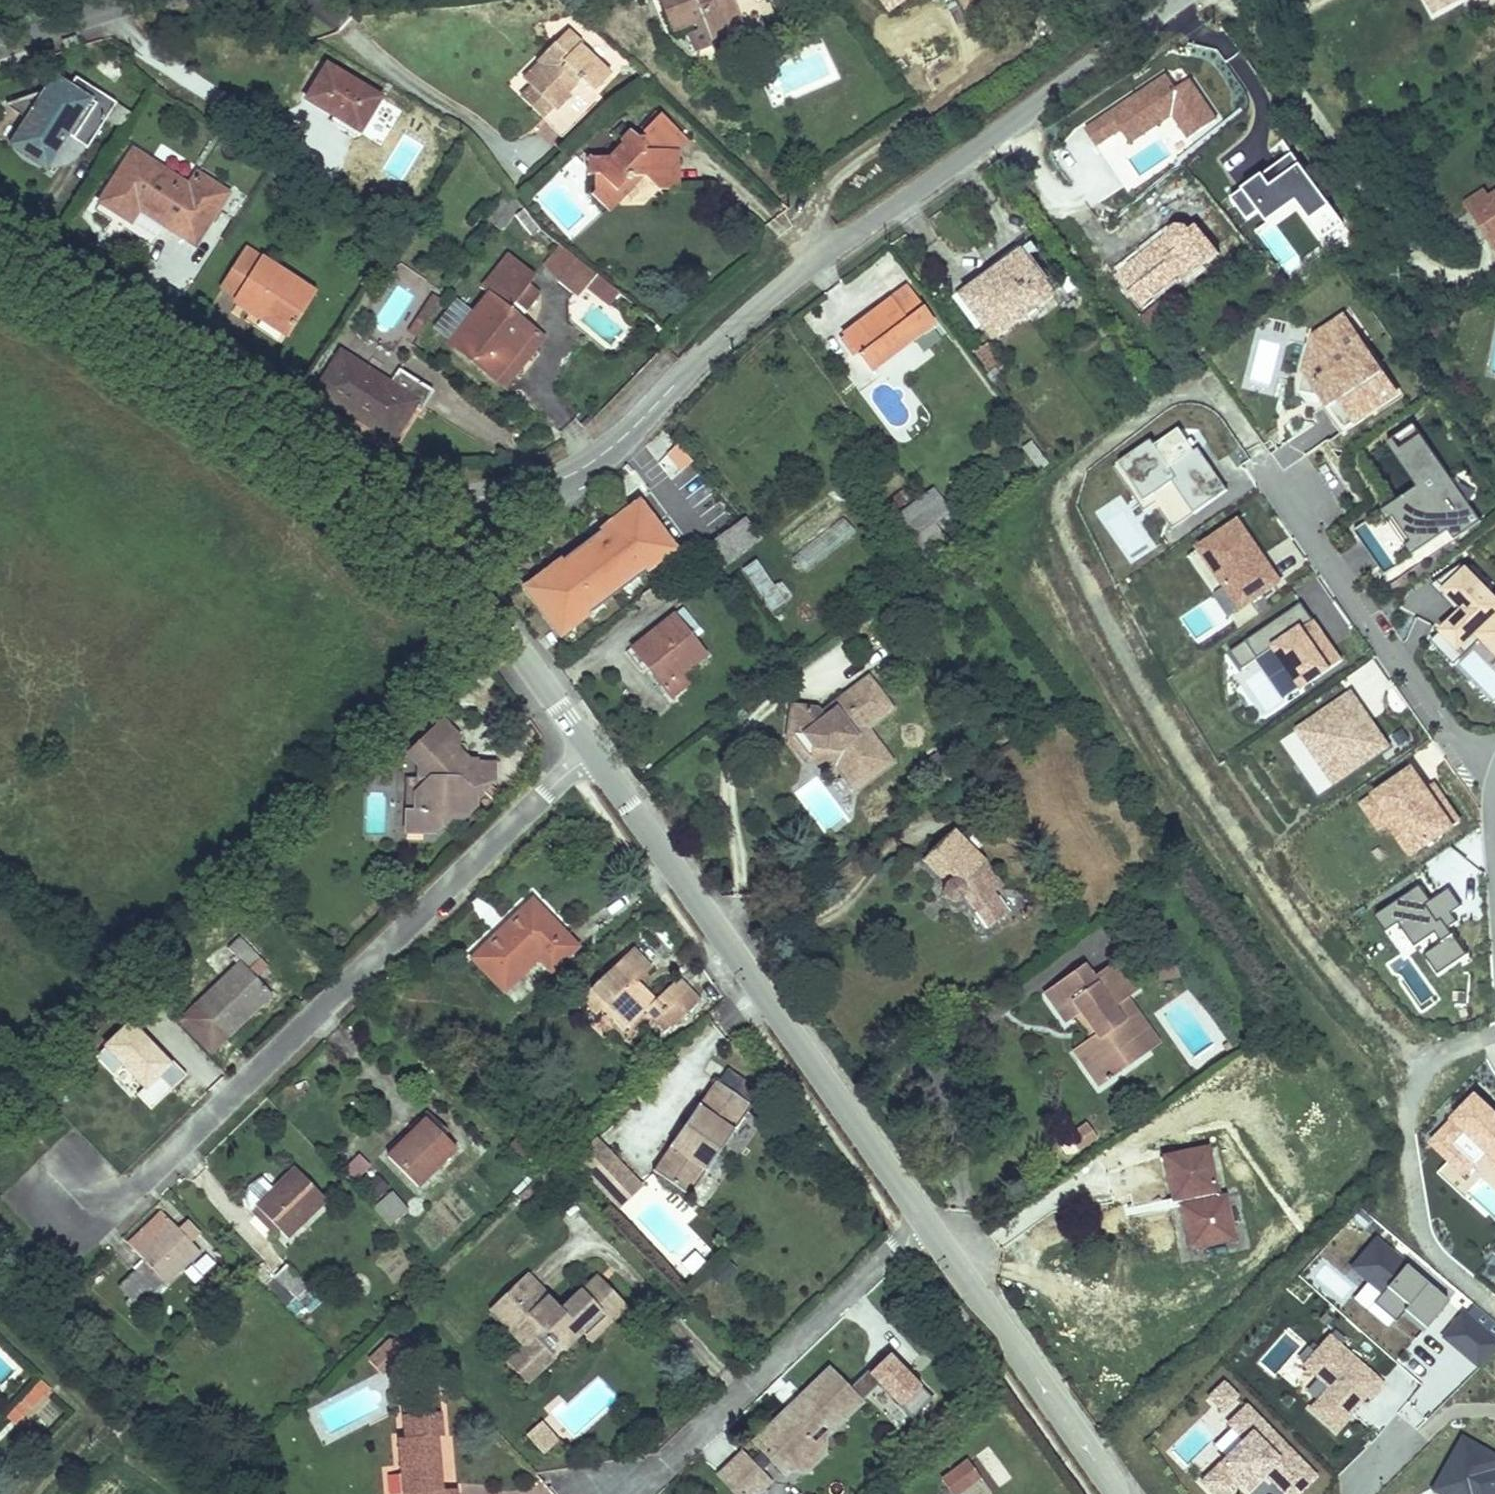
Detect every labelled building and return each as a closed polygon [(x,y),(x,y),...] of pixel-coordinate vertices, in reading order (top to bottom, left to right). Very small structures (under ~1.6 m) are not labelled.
[(669,0),(660,0),(672,32),(703,20),(699,9),(675,18),(669,0)] [(675,18),(699,9),(703,20),(706,27),(713,47),(746,34),(733,0),(669,0),(675,18)] [(889,12),(906,0),(881,0),(889,12)] [(706,27),(689,34),(697,53),(713,47),(706,27)] [(540,66),(538,64),(523,79),(531,87),(552,107),(555,111),(571,95),(568,93),(581,79),(594,92),(610,75),(580,45),(581,44),(568,30),(554,44),(561,51),(553,60),(549,56),(540,66)] [(63,42),(65,49),(78,45),(76,37),(63,42)] [(554,44),(537,62),(538,64),(540,66),(549,56),(553,60),(561,51),(554,44)] [(360,132),(380,97),(327,65),(306,99),(360,132)] [(1131,145),(1173,118),(1187,139),(1218,118),(1191,78),(1177,88),(1167,75),(1086,128),(1099,148),(1123,132),(1131,145)] [(116,104),(76,77),(69,88),(54,78),(41,98),(38,94),(6,105),(27,120),(10,147),(45,170),(72,128),(77,131),(72,139),(85,148),(87,149),(106,120),(116,104)] [(558,144),(597,99),(581,84),(541,129),(558,144)] [(531,87),(521,97),(542,118),(552,107),(531,87)] [(132,114),(116,104),(106,120),(121,130),(132,114)] [(688,140),(661,114),(643,132),(643,138),(637,138),(631,132),(621,143),(621,149),(613,158),(591,158),(587,163),(587,175),(594,175),(594,192),(591,194),(608,210),(616,202),(616,191),(624,184),(623,177),(641,177),(643,177),(657,190),(677,190),(677,169),(670,162),(670,152),(677,152),(688,140)] [(77,131),(72,128),(45,170),(62,167),(72,162),(84,150),(85,148),(72,139),(77,131)] [(45,170),(10,147),(12,150),(23,161),(30,166),(45,170)] [(189,187),(133,151),(100,202),(130,222),(139,209),(195,245),(228,194),(197,174),(189,187)] [(1246,189),(1233,199),(1249,221),(1263,213),(1269,223),(1299,201),(1312,222),(1325,239),(1347,224),(1333,206),(1303,166),(1294,154),(1266,175),(1246,189)] [(616,202),(641,177),(623,177),(624,184),(616,191),(616,202)] [(1466,205),(1494,248),(1494,195),(1491,198),(1486,192),(1466,205)] [(515,196),(495,225),(502,230),(520,203),(515,196)] [(540,228),(524,209),(516,216),(531,235),(540,228)] [(1174,229),(1172,232),(1171,233),(1170,235),(1170,237),(1170,238),(1160,247),(1156,243),(1142,255),(1154,270),(1141,280),(1129,265),(1116,276),(1141,306),(1179,275),(1184,281),(1219,253),(1197,225),(1190,230),(1183,226),(1174,229)] [(1172,232),(1174,229),(1156,243),(1160,247),(1170,238),(1170,237),(1170,235),(1171,233),(1172,232)] [(1040,251),(1035,244),(1028,250),(1033,256),(1040,251)] [(576,259),(559,246),(545,263),(558,281),(576,259)] [(313,292),(247,249),(222,287),(238,298),(261,312),(258,317),(286,335),(313,292)] [(1024,253),(966,296),(987,325),(997,338),(1055,295),(1024,253)] [(451,343),(450,344),(494,379),(533,330),(519,319),(509,311),(516,302),(527,310),(539,294),(529,286),(535,277),(508,256),(481,289),(489,295),(474,314),(451,343)] [(593,273),(576,259),(558,281),(575,295),(583,285),(593,273)] [(617,293),(593,273),(583,285),(608,304),(617,293)] [(389,336),(413,295),(399,287),(375,328),(389,336)] [(867,325),(863,320),(845,334),(846,335),(859,353),(872,370),(933,324),(906,288),(888,301),(892,306),(867,325)] [(966,296),(963,291),(955,297),(980,330),(987,325),(966,296)] [(425,307),(434,313),(442,302),(432,296),(425,307)] [(261,312),(238,298),(235,302),(258,317),(261,312)] [(433,329),(451,343),(474,314),(457,300),(433,329)] [(863,320),(867,325),(892,306),(888,301),(863,320)] [(527,310),(516,302),(509,311),(519,319),(527,310)] [(418,338),(434,313),(425,307),(408,331),(418,338)] [(1332,425),(1383,392),(1334,317),(1303,337),(1295,393),(1307,386),(1332,425)] [(533,330),(494,379),(504,387),(543,338),(533,330)] [(859,353),(846,335),(841,339),(854,357),(859,353)] [(993,375),(1006,366),(989,343),(976,353),(993,375)] [(341,353),(316,392),(392,441),(414,407),(420,411),(433,391),(399,369),(389,384),(341,353)] [(1323,418),(1275,455),(1285,469),(1333,432),(1323,418)] [(1189,513),(1222,490),(1178,428),(1146,451),(1141,445),(1112,465),(1140,505),(1169,484),(1189,513)] [(1358,533),(1388,577),(1478,517),(1418,428),(1367,462),(1397,507),(1358,533)] [(1024,447),(1040,469),(1048,463),(1031,441),(1024,447)] [(658,460),(675,476),(691,460),(675,444),(658,460)] [(934,491),(922,500),(938,521),(950,512),(934,491)] [(938,521),(922,500),(898,518),(925,555),(950,537),(938,521)] [(524,589),(555,629),(585,606),(591,613),(645,572),(638,564),(668,541),(639,503),(599,532),(609,546),(573,573),(563,560),(524,589)] [(1227,612),(1273,579),(1227,514),(1181,546),(1227,612)] [(804,571),(854,531),(842,516),(792,555),(804,571)] [(703,549),(716,566),(757,536),(743,519),(703,549)] [(599,532),(563,560),(573,573),(609,546),(599,532)] [(638,564),(645,572),(675,550),(668,541),(638,564)] [(785,603),(756,561),(742,571),(771,612),(785,603)] [(1464,566),(1437,591),(1455,611),(1428,636),(1448,657),(1472,635),(1494,661),(1494,600),(1464,566)] [(1286,696),(1335,663),(1294,604),(1216,657),(1226,671),(1256,651),(1286,696)] [(585,606),(555,629),(560,637),(591,613),(585,606)] [(657,632),(639,647),(654,667),(650,671),(672,698),(688,685),(680,676),(706,656),(674,615),(655,630),(657,632)] [(551,633),(545,637),(551,647),(557,643),(551,633)] [(654,667),(639,647),(634,650),(650,671),(654,667)] [(869,678),(831,706),(835,711),(824,719),(820,714),(817,709),(792,706),(789,731),(803,733),(815,748),(813,762),(836,766),(854,790),(892,761),(867,728),(893,709),(869,678)] [(1311,794),(1381,746),(1343,691),(1273,739),(1311,794)] [(820,714),(824,719),(835,711),(831,706),(820,714)] [(443,720),(407,755),(418,767),(418,779),(421,779),(421,789),(415,794),(414,812),(406,812),(405,834),(411,834),(411,840),(421,840),(421,834),(435,834),(450,820),(461,820),(475,806),(475,798),(493,780),(494,763),(477,763),(477,760),(469,760),(465,763),(460,768),(452,761),(458,756),(458,736),(443,720)] [(803,733),(789,731),(788,738),(806,761),(813,762),(815,748),(803,733)] [(452,761),(460,768),(465,763),(458,756),(452,761)] [(1387,817),(1413,853),(1461,819),(1435,782),(1428,787),(1413,766),(1364,801),(1379,822),(1387,817)] [(418,779),(407,778),(406,812),(414,812),(415,794),(421,789),(421,779),(418,779)] [(985,860),(954,829),(923,860),(946,883),(943,888),(944,896),(948,900),(954,901),(959,900),(964,895),(987,928),(1009,913),(994,892),(1003,885),(985,860)] [(1451,846),(1431,864),(1447,883),(1468,865),(1451,846)] [(1471,953),(1446,918),(1463,906),(1448,885),(1432,897),(1421,882),(1375,914),(1401,950),(1413,941),(1438,976),(1471,953)] [(532,901),(472,959),(504,991),(538,958),(551,972),(577,947),(532,901)] [(260,959),(239,937),(228,948),(242,963),(181,1020),(211,1052),(271,994),(256,978),(249,970),(260,959)] [(653,968),(634,948),(582,998),(597,1014),(602,1009),(624,1032),(645,1011),(665,1035),(701,1000),(679,978),(656,1000),(638,982),(653,968)] [(268,967),(260,959),(249,970),(256,978),(268,967)] [(1084,965),(1044,992),(1066,1023),(1076,1016),(1081,1013),(1096,1034),(1091,1038),(1073,1050),(1099,1087),(1146,1053),(1128,1028),(1142,1018),(1127,998),(1139,990),(1118,959),(1093,977),(1084,965)] [(1179,965),(1148,971),(1150,983),(1187,976),(1179,965)] [(1091,1038),(1096,1034),(1081,1013),(1076,1016),(1091,1038)] [(1128,1028),(1146,1053),(1160,1044),(1142,1018),(1128,1028)] [(123,1040),(109,1056),(125,1072),(116,1082),(150,1113),(187,1073),(142,1032),(129,1046),(123,1040)] [(1224,1045),(1228,1051),(1236,1045),(1232,1039),(1224,1045)] [(712,1080),(649,1170),(688,1197),(751,1107),(712,1080)] [(1467,1199),(1472,1195),(1469,1192),(1484,1177),(1494,1187),(1494,1111),(1479,1096),(1435,1143),(1453,1159),(1437,1174),(1467,1199)] [(427,1118),(444,1135),(448,1132),(427,1110),(420,1116),(424,1120),(427,1118)] [(424,1120),(387,1157),(417,1187),(457,1148),(444,1135),(427,1118),(424,1120)] [(1087,1124),(1082,1127),(1092,1142),(1097,1138),(1087,1124)] [(1092,1142),(1082,1127),(1068,1137),(1078,1152),(1092,1142)] [(1078,1152),(1068,1137),(1063,1140),(1060,1148),(1065,1155),(1073,1155),(1078,1152)] [(588,1175),(610,1154),(597,1141),(575,1162),(588,1175)] [(1208,1148),(1164,1156),(1173,1199),(1173,1200),(1185,1198),(1186,1204),(1181,1205),(1181,1206),(1190,1249),(1234,1240),(1225,1196),(1218,1197),(1208,1148)] [(353,1185),(372,1166),(360,1153),(340,1173),(353,1185)] [(610,1197),(631,1176),(610,1154),(588,1175),(610,1197)] [(296,1169),(274,1190),(252,1211),(256,1217),(262,1212),(279,1230),(286,1238),(326,1199),(296,1169)] [(375,1171),(361,1185),(376,1201),(391,1187),(375,1171)] [(631,1176),(610,1197),(618,1206),(640,1184),(631,1176)] [(252,1211),(274,1190),(262,1178),(250,1187),(246,1196),(248,1207),(252,1211)] [(406,1211),(391,1194),(375,1208),(390,1225),(406,1211)] [(1173,1200),(1173,1199),(1167,1200),(1169,1209),(1181,1206),(1181,1205),(1186,1204),(1185,1198),(1173,1200)] [(169,1221),(161,1212),(128,1244),(136,1252),(169,1221)] [(279,1230),(262,1212),(256,1217),(273,1235),(279,1230)] [(178,1230),(169,1221),(136,1252),(145,1262),(119,1287),(140,1309),(199,1252),(190,1242),(178,1230)] [(199,1234),(187,1222),(178,1230),(190,1242),(199,1234)] [(1455,1284),(1381,1224),(1345,1268),(1419,1328),(1455,1284)] [(275,1276),(296,1297),(307,1286),(286,1265),(275,1276)] [(574,1298),(561,1310),(527,1275),(490,1311),(524,1346),(525,1347),(542,1330),(549,1336),(546,1338),(553,1345),(555,1343),(563,1351),(581,1333),(590,1342),(627,1306),(610,1289),(600,1289),(582,1306),(574,1298)] [(597,1275),(574,1298),(582,1306),(600,1289),(610,1289),(597,1275)] [(1480,1371),(1494,1355),(1494,1319),(1469,1294),(1436,1328),(1480,1371)] [(524,1346),(507,1363),(528,1384),(563,1351),(555,1343),(553,1345),(546,1338),(549,1336),(542,1330),(525,1347),(524,1346)] [(1389,1384),(1335,1335),(1307,1367),(1333,1390),(1315,1409),(1343,1435),(1389,1384)] [(403,1342),(422,1361),(425,1358),(407,1338),(403,1342)] [(396,1359),(396,1340),(390,1340),(370,1359),(382,1372),(396,1359)] [(409,1373),(422,1361),(403,1342),(402,1341),(396,1340),(396,1359),(409,1373)] [(799,1400),(807,1409),(795,1421),(786,1412),(754,1443),(784,1474),(816,1443),(809,1436),(822,1424),(829,1431),(878,1384),(911,1419),(932,1399),(887,1352),(849,1389),(830,1370),(799,1400)] [(1226,1380),(1208,1398),(1221,1413),(1240,1395),(1226,1380)] [(35,1387),(45,1396),(51,1390),(41,1381),(35,1387)] [(36,1406),(45,1396),(35,1387),(26,1396),(36,1406)] [(439,1397),(401,1400),(402,1416),(441,1413),(439,1397)] [(786,1412),(795,1421),(807,1409),(799,1400),(786,1412)] [(29,1409),(21,1401),(9,1414),(17,1422),(29,1409)] [(402,1416),(404,1438),(398,1439),(402,1493),(458,1493),(457,1489),(442,1490),(438,1437),(442,1436),(441,1413),(402,1416)] [(528,1434),(545,1453),(556,1443),(539,1424),(528,1434)] [(829,1431),(822,1424),(809,1436),(816,1443),(829,1431)] [(827,1454),(829,1431),(816,1443),(784,1474),(806,1474),(827,1454)] [(1273,1478),(1288,1493),(1294,1493),(1316,1474),(1276,1432),(1262,1445),(1250,1431),(1200,1477),(1216,1493),(1256,1493),(1273,1478)] [(1467,1441),(1440,1491),(1447,1493),(1494,1493),(1494,1456),(1467,1441)] [(742,1453),(719,1476),(737,1493),(757,1493),(770,1482),(742,1453)] [(968,1461),(955,1471),(961,1479),(974,1470),(968,1461)] [(974,1470),(961,1479),(955,1471),(942,1480),(952,1493),(956,1493),(979,1477),(974,1470)]
